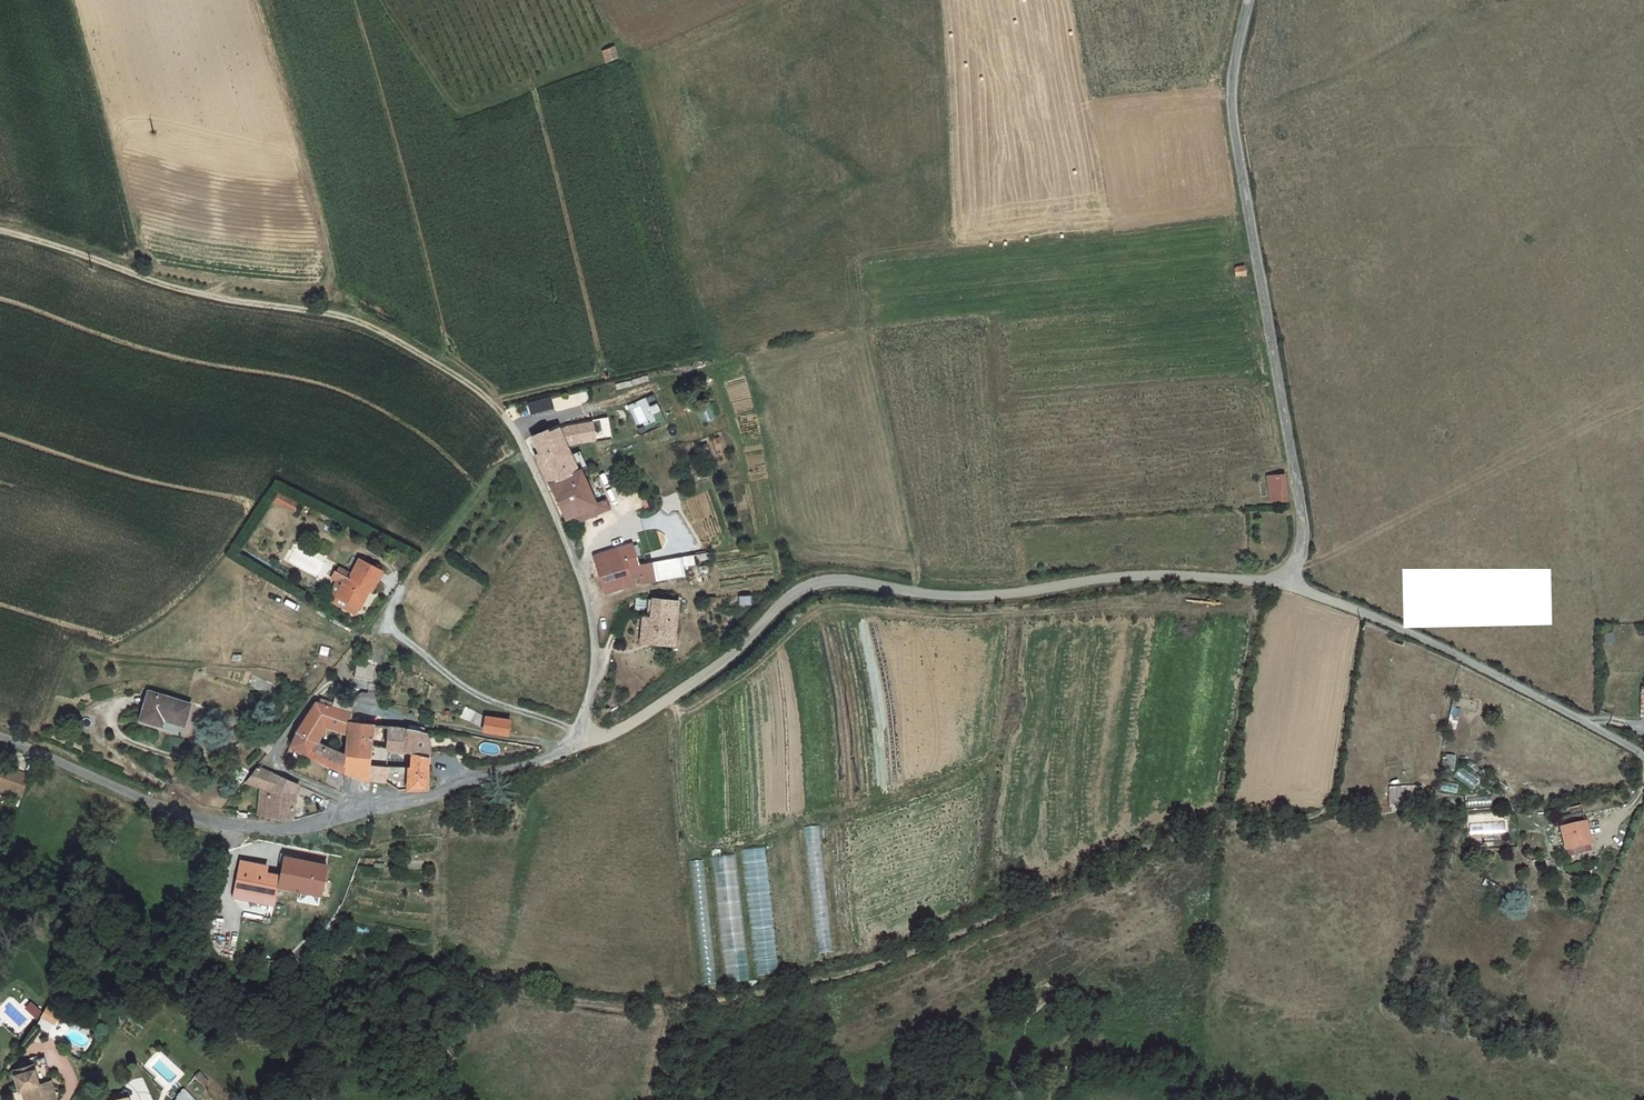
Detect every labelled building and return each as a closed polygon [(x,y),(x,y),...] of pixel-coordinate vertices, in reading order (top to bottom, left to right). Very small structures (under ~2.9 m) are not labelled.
[(607,62),(618,58),(613,47),(603,51),(607,62)] [(1236,276),(1244,274),(1243,266),(1234,267),(1236,276)] [(552,396),(528,404),(532,413),(555,406),(552,396)] [(594,419),(598,440),(610,438),(608,428),(606,428),(604,417),(594,419)] [(543,460),(558,488),(586,476),(570,447),(543,460)] [(1287,500),(1284,475),(1267,477),(1270,502),(1287,500)] [(573,523),(604,511),(586,476),(558,488),(573,523)] [(294,511),(298,502),(278,493),(274,502),(294,511)] [(610,578),(643,571),(638,553),(606,561),(610,578)] [(382,574),(355,560),(346,576),(334,568),(328,577),(340,585),(331,598),(344,609),(354,614),(358,604),(364,594),(361,592),(363,589),(370,593),(382,574)] [(613,592),(646,585),(643,571),(610,578),(613,592)] [(686,597),(659,597),(658,618),(658,643),(686,642),(686,597)] [(658,643),(658,618),(649,619),(649,643),(658,643)] [(181,704),(186,707),(187,705),(147,690),(145,694),(163,698),(181,704)] [(145,694),(136,718),(150,723),(153,714),(182,727),(186,707),(181,704),(163,698),(145,694)] [(320,697),(288,731),(313,742),(320,728),(340,733),(337,744),(347,746),(364,746),(367,722),(346,719),(348,704),(320,697)] [(506,734),(507,726),(509,717),(505,716),(481,713),(479,726),(479,731),(506,734)] [(367,722),(364,746),(347,746),(343,752),(341,767),(373,780),(379,779),(381,769),(384,751),(408,756),(423,756),(419,733),(416,731),(402,726),(388,724),(367,722)] [(337,749),(313,742),(288,731),(291,741),(314,754),(339,766),(341,767),(343,752),(337,749)] [(337,744),(337,749),(343,752),(347,746),(337,744)] [(1456,756),(1447,755),(1445,770),(1454,771),(1456,756)] [(408,756),(405,773),(381,769),(379,779),(386,781),(394,783),(399,786),(423,788),(423,756),(408,756)] [(0,765),(0,790),(24,795),(29,772),(0,765)] [(224,767),(217,783),(249,799),(257,784),(224,767)] [(1422,787),(1390,788),(1392,813),(1423,811),(1422,787)] [(304,817),(305,796),(275,793),(273,822),(297,821),(304,817)] [(1468,807),(1491,806),(1491,794),(1467,796),(1468,807)] [(1585,824),(1562,829),(1567,849),(1590,843),(1585,824)] [(767,848),(745,849),(754,975),(776,974),(767,848)] [(727,983),(747,981),(736,855),(716,857),(727,983)] [(229,902),(273,907),(275,887),(319,891),(322,863),(278,858),(276,876),(232,872),(229,902)] [(816,931),(819,953),(831,951),(828,930),(816,931)] [(26,1007),(36,1016),(41,1009),(32,1001),(26,1007)] [(58,1017),(50,1012),(43,1024),(52,1028),(58,1017)] [(48,1093),(54,1091),(51,1081),(39,1084),(33,1065),(14,1071),(20,1091),(24,1090),(26,1095),(25,1099),(50,1099),(48,1093)] [(200,1073),(195,1077),(204,1087),(208,1083),(200,1073)] [(54,1091),(48,1093),(50,1099),(56,1099),(54,1091)] [(184,1091),(176,1099),(193,1099),(184,1091)]
